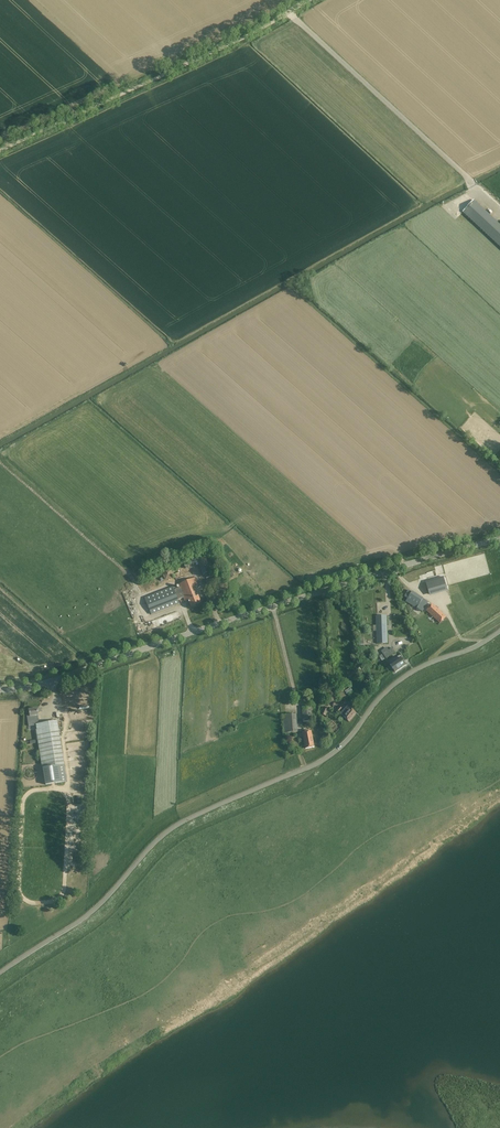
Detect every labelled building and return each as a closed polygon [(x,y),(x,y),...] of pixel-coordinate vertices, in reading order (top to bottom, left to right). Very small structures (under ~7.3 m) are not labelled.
[(473,200),(463,212),(499,246),(499,225),(473,200)] [(174,574),(171,569),(165,570),(162,576),(166,580),(172,580),(174,574)] [(217,585),(214,576),(207,579),(205,580),(209,588),(217,585)] [(448,591),(444,577),(425,582),(430,596),(448,591)] [(177,589),(175,585),(172,586),(172,587),(144,598),(151,615),(180,604),(178,600),(183,598),(185,601),(188,600),(191,607),(201,603),(194,585),(197,584),(195,578),(178,585),(180,588),(177,589)] [(411,592),(408,590),(404,596),(407,598),(406,601),(422,612),(429,602),(412,591),(411,592)] [(446,617),(432,605),(427,610),(440,623),(446,617)] [(387,616),(376,616),(377,644),(388,643),(387,616)] [(389,650),(387,647),(381,651),(386,658),(395,652),(392,648),(389,650)] [(390,665),(392,668),(395,672),(406,665),(400,658),(390,665)] [(352,692),(345,681),(334,689),(341,699),(352,692)] [(343,708),(339,705),(334,711),(338,714),(343,709),(342,708),(343,708)] [(357,714),(347,705),(340,714),(343,716),(349,722),(357,714)] [(312,721),(311,707),(302,707),(303,722),(312,721)] [(38,715),(37,708),(29,710),(30,716),(27,717),(29,727),(37,725),(46,785),(67,782),(57,721),(39,724),(38,715)] [(298,732),(296,714),(282,715),(284,733),(298,732)] [(314,747),(311,731),(302,733),(305,749),(314,747)]
